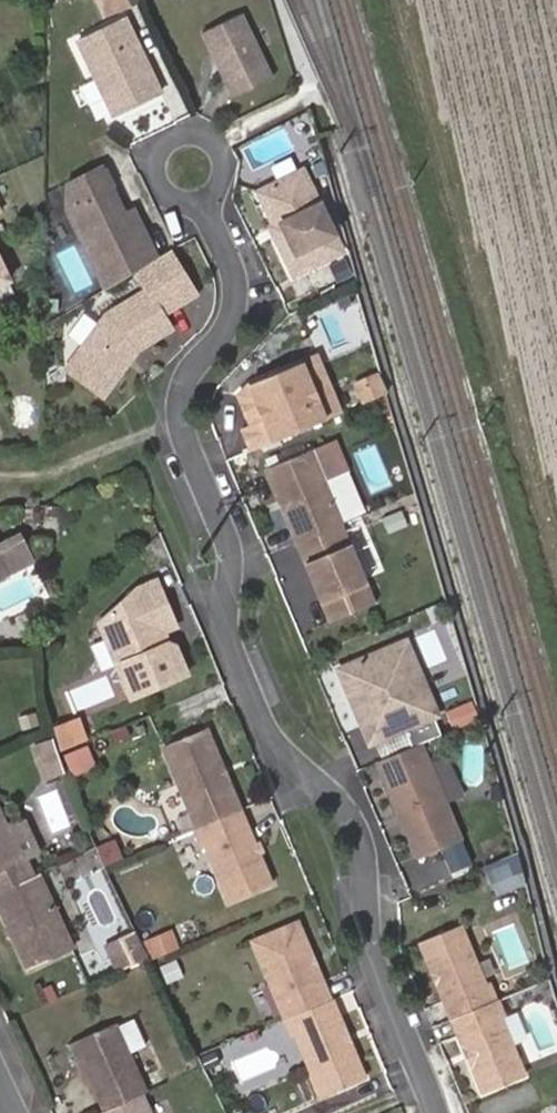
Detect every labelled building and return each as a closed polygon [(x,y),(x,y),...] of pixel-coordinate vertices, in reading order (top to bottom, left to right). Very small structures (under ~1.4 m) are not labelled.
[(117,10),(137,0),(112,0),(117,10)] [(272,80),(241,15),(202,33),(234,98),(272,80)] [(164,95),(129,21),(91,39),(109,77),(119,72),(136,108),(164,95)] [(136,108),(119,72),(109,77),(126,113),(136,108)] [(67,211),(106,291),(136,274),(157,262),(138,224),(128,229),(123,219),(99,170),(67,185),(77,206),(67,211)] [(302,173),(264,191),(283,232),(273,237),(292,278),(341,254),(302,173)] [(283,232),(264,191),(259,193),(276,230),(271,232),(273,237),(283,232)] [(138,224),(133,214),(123,219),(128,229),(138,224)] [(195,297),(170,254),(157,262),(136,274),(147,293),(161,317),(195,297)] [(9,280),(0,263),(0,285),(9,280)] [(103,398),(137,352),(170,332),(147,293),(106,317),(66,371),(103,398)] [(339,416),(313,361),(298,368),(324,424),(339,416)] [(243,436),(253,457),(324,424),(298,368),(247,392),(264,426),(251,432),(243,436)] [(386,394),(378,371),(353,382),(362,406),(386,394)] [(264,426),(247,392),(238,404),(251,432),(264,426)] [(399,413),(394,398),(379,405),(383,419),(399,413)] [(331,447),(308,458),(320,484),(343,473),(331,447)] [(308,458),(265,479),(299,549),(341,529),(320,484),(308,458)] [(401,509),(380,515),(385,531),(405,525),(401,509)] [(341,529),(299,549),(336,627),(379,607),(341,529)] [(10,573),(36,559),(23,536),(0,549),(0,555),(10,573)] [(10,573),(0,555),(0,579),(10,573)] [(97,623),(104,642),(167,611),(154,581),(134,590),(97,623)] [(116,669),(128,699),(184,675),(172,646),(166,644),(161,632),(173,627),(167,611),(104,642),(105,644),(110,646),(118,664),(116,669)] [(406,644),(383,655),(397,686),(420,676),(406,644)] [(383,655),(339,675),(373,748),(439,717),(420,676),(397,686),(383,655)] [(489,711),(482,694),(457,705),(464,722),(489,711)] [(50,741),(55,754),(81,743),(72,723),(48,733),(50,741)] [(158,749),(195,827),(238,807),(200,729),(158,749)] [(55,754),(50,741),(48,733),(35,739),(48,769),(58,765),(55,754)] [(74,773),(95,762),(89,746),(65,755),(74,773)] [(419,747),(377,767),(421,860),(463,840),(419,747)] [(75,776),(97,766),(95,762),(74,773),(75,776)] [(58,788),(40,794),(53,831),(72,824),(58,788)] [(272,881),(238,807),(195,827),(192,828),(201,847),(205,845),(231,900),(272,881)] [(19,859),(6,830),(0,817),(0,868),(19,859)] [(6,830),(19,859),(37,852),(23,822),(6,830)] [(66,878),(95,867),(89,852),(61,864),(66,878)] [(19,859),(0,868),(7,884),(27,875),(19,859)] [(0,887),(0,910),(7,925),(10,933),(26,968),(69,948),(34,872),(27,875),(7,884),(0,887)] [(290,923),(248,942),(283,1019),(330,997),(321,979),(317,981),(290,923)] [(10,933),(7,925),(2,928),(5,935),(10,933)] [(120,951),(141,941),(134,928),(113,939),(120,951)] [(416,948),(451,1023),(495,1002),(487,985),(483,987),(456,929),(416,948)] [(180,949),(171,930),(141,941),(147,953),(152,963),(180,949)] [(141,941),(120,951),(126,963),(147,953),(141,941)] [(158,963),(164,982),(182,977),(176,958),(158,963)] [(295,1034),(323,1095),(366,1075),(330,997),(283,1019),(291,1036),(295,1034)] [(495,1002),(451,1023),(485,1096),(526,1077),(500,1021),(504,1019),(496,1002),(495,1002)] [(112,1027),(117,1038),(124,1052),(142,1044),(130,1018),(112,1027)] [(138,1091),(141,1089),(124,1052),(117,1038),(112,1027),(110,1024),(64,1046),(80,1079),(86,1076),(101,1109),(138,1091)] [(239,1081),(275,1067),(268,1047),(231,1060),(239,1081)] [(96,1112),(148,1112),(138,1091),(101,1109),(96,1112)]
